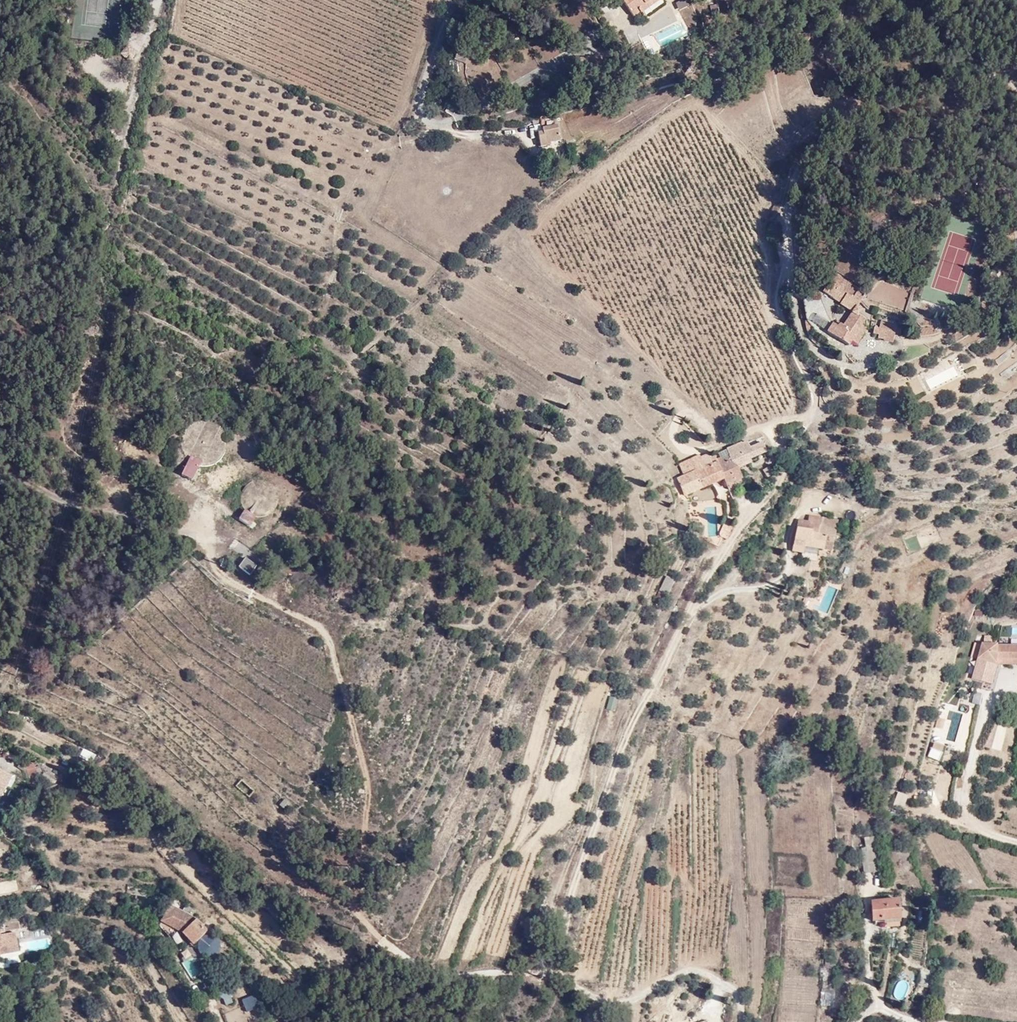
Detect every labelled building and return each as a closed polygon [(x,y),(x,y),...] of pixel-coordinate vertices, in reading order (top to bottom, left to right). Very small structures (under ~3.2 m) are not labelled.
[(649,19),(676,0),(636,0),(637,3),(632,7),(641,21),(647,17),(649,19)] [(675,3),(679,12),(689,8),(685,0),(682,0),(675,3)] [(472,44),(481,47),(489,29),(479,25),(472,44)] [(112,58),(121,69),(131,61),(121,50),(112,58)] [(583,61),(585,77),(595,76),(594,59),(583,61)] [(585,77),(583,61),(573,62),(575,78),(585,77)] [(544,149),(543,145),(552,144),(549,119),(534,122),(536,136),(531,137),(533,151),(544,149)] [(1011,239),(1001,238),(999,247),(1010,248),(1011,239)] [(818,295),(851,314),(854,309),(856,304),(859,300),(850,295),(854,288),(829,274),(822,284),(824,285),(818,295)] [(819,323),(815,303),(801,304),(804,324),(819,323)] [(858,311),(854,309),(851,314),(844,326),(842,330),(839,329),(832,338),(848,347),(851,341),(861,325),(864,321),(856,316),(858,311)] [(826,334),(832,338),(839,329),(842,330),(844,326),(835,321),(833,326),(831,325),(826,334)] [(885,336),(885,342),(894,343),(895,332),(893,332),(894,326),(878,323),(877,329),(874,329),(873,335),(879,336),(885,336)] [(861,325),(851,341),(857,345),(867,329),(861,325)] [(950,359),(921,375),(929,391),(959,375),(950,359)] [(195,459),(196,461),(188,476),(199,482),(207,468),(213,468),(218,467),(223,465),(227,462),(231,458),(233,453),(235,448),(235,442),(235,441),(233,436),(231,432),(227,428),(222,425),(217,423),(212,422),(207,423),(202,425),(199,426),(195,430),(192,434),(190,439),(189,445),(190,450),(192,455),(195,459)] [(746,451),(744,446),(729,451),(730,455),(727,456),(731,466),(738,467),(748,463),(747,459),(765,451),(762,445),(746,451)] [(694,473),(716,465),(715,463),(709,456),(708,455),(700,459),(698,456),(689,460),(691,463),(678,468),(683,477),(694,473)] [(725,484),(740,478),(738,467),(731,466),(729,460),(719,464),(716,465),(722,479),(725,484)] [(722,479),(716,465),(694,473),(701,488),(722,479)] [(683,477),(687,485),(690,491),(691,492),(701,488),(694,473),(683,477)] [(740,478),(725,484),(727,489),(742,483),(740,478)] [(251,511),(245,520),(256,528),(263,519),(268,519),(273,518),(278,516),(282,513),(285,509),(287,504),(287,499),(286,494),(285,490),(281,486),(278,482),(273,480),(270,480),(265,480),(260,481),(256,484),(252,488),(249,492),(248,497),(248,502),(249,507),(251,511)] [(681,495),(690,491),(687,485),(678,488),(681,495)] [(793,559),(794,552),(812,555),(813,548),(821,549),(825,524),(806,521),(805,529),(786,526),(781,557),(793,559)] [(709,539),(716,541),(722,525),(714,522),(709,539)] [(248,571),(257,578),(264,570),(254,563),(248,571)] [(668,596),(674,580),(665,576),(659,592),(668,596)] [(1016,665),(1016,644),(987,640),(983,654),(981,662),(977,677),(980,678),(977,686),(987,689),(996,664),(1001,665),(1002,663),(1016,665)] [(1016,671),(1016,665),(1002,663),(1001,665),(1000,670),(1016,671)] [(987,689),(993,690),(1000,670),(1001,665),(996,664),(987,689)] [(605,710),(614,712),(618,698),(609,695),(605,710)] [(79,759),(92,763),(95,753),(82,749),(79,759)] [(63,755),(61,764),(68,766),(71,757),(63,755)] [(27,772),(29,779),(38,776),(36,768),(24,760),(19,767),(27,772)] [(2,798),(13,777),(0,770),(0,797),(2,798)] [(244,787),(258,796),(263,788),(249,778),(244,787)] [(440,821),(429,817),(424,828),(435,833),(440,821)] [(859,836),(863,871),(879,870),(875,835),(859,836)] [(870,921),(900,920),(899,899),(871,900),(870,921)] [(210,940),(211,939),(212,938),(214,938),(216,937),(218,938),(220,938),(215,933),(220,928),(213,921),(209,926),(202,920),(177,907),(168,923),(191,934),(196,939),(193,942),(200,948),(203,946),(205,948),(205,947),(206,945),(207,942),(208,941),(210,940)] [(18,932),(2,934),(1,928),(0,928),(0,958),(5,957),(4,952),(21,949),(18,932)] [(227,946),(226,944),(225,942),(224,941),(223,939),(221,938),(220,938),(218,938),(216,937),(214,938),(212,938),(211,939),(210,940),(208,941),(207,942),(206,945),(205,947),(205,948),(205,949),(205,951),(206,953),(207,955),(208,956),(210,958),(212,959),(214,960),(216,960),(219,959),(221,959),(222,959),(224,957),(225,956),(226,954),(227,952),(227,950),(227,948),(227,946)] [(254,995),(241,999),(246,1012),(259,1007),(254,995)]
